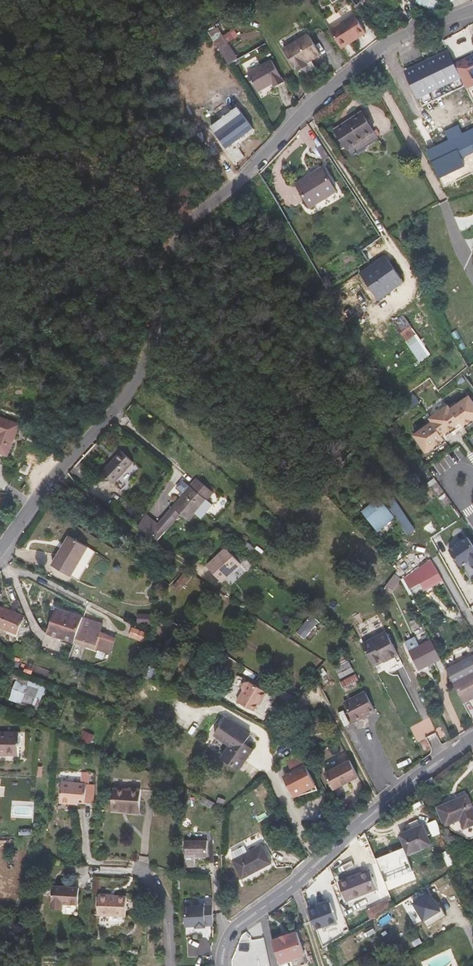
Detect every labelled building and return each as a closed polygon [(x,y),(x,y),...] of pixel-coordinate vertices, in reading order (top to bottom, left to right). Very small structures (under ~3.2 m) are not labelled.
[(360,11),(366,6),(362,0),(353,0),(360,11)] [(417,3),(440,13),(452,9),(446,0),(418,0),(417,3)] [(341,21),(331,28),(344,47),(368,31),(355,12),(341,21)] [(327,21),(331,28),(341,21),(337,15),(327,21)] [(209,33),(220,50),(229,44),(218,27),(209,33)] [(309,33),(285,48),(298,70),(303,76),(317,67),(314,61),(323,55),(309,33)] [(466,84),(449,50),(406,71),(424,105),(466,84)] [(457,63),(471,91),(472,89),(472,55),(457,63)] [(274,83),(276,87),(285,82),(272,60),(248,74),(258,92),(274,83)] [(236,143),(246,135),(255,128),(240,109),(212,128),(228,149),(229,148),(238,161),(246,156),(238,146),(236,143)] [(365,143),(377,135),(362,112),(334,130),(347,149),(363,139),(365,143)] [(452,129),(456,137),(470,130),(466,122),(452,129)] [(432,149),(444,175),(469,162),(466,156),(463,149),(472,144),(472,129),(470,130),(456,137),(432,149)] [(236,143),(238,146),(248,139),(246,135),(236,143)] [(329,158),(320,144),(315,147),(324,161),(329,158)] [(466,156),(472,152),(472,144),(463,149),(466,156)] [(296,184),(311,207),(338,191),(323,167),(296,184)] [(378,300),(405,283),(387,257),(360,273),(378,300)] [(323,279),(328,288),(333,285),(327,276),(323,279)] [(402,334),(411,328),(408,324),(399,330),(402,334)] [(418,334),(413,327),(411,328),(402,334),(407,342),(418,334)] [(432,355),(418,334),(407,342),(421,362),(432,355)] [(412,434),(424,451),(443,438),(440,434),(458,421),(460,425),(472,416),(472,404),(466,395),(448,408),(446,404),(428,417),(430,421),(412,434)] [(0,417),(0,449),(8,420),(0,417)] [(8,420),(0,449),(0,451),(8,454),(14,439),(19,424),(8,420)] [(103,472),(122,490),(142,469),(122,451),(103,472)] [(322,489),(327,495),(342,478),(335,472),(322,489)] [(197,478),(173,507),(159,524),(146,514),(139,526),(159,540),(191,521),(197,514),(202,518),(209,511),(203,506),(214,492),(197,478)] [(380,497),(378,499),(392,519),(395,517),(408,535),(415,530),(394,498),(385,504),(380,497)] [(377,531),(392,519),(378,499),(362,512),(377,531)] [(70,536),(53,565),(72,576),(89,547),(70,536)] [(449,550),(461,566),(469,561),(472,567),(472,545),(467,537),(449,550)] [(252,545),(246,540),(242,544),(249,549),(252,545)] [(208,566),(223,582),(242,564),(227,548),(208,566)] [(403,577),(410,589),(421,582),(424,588),(443,577),(432,559),(403,577)] [(174,586),(181,591),(192,576),(186,571),(174,586)] [(386,585),(392,590),(401,578),(395,574),(386,585)] [(18,634),(26,616),(0,606),(0,627),(18,634)] [(75,642),(83,617),(56,608),(49,629),(64,634),(63,638),(75,642)] [(303,638),(317,621),(310,615),(296,632),(303,638)] [(83,617),(75,642),(111,654),(116,637),(102,631),(104,624),(83,617)] [(133,627),(130,635),(144,641),(147,634),(133,627)] [(48,633),(63,638),(64,634),(49,629),(48,633)] [(362,644),(372,665),(383,659),(384,662),(398,654),(386,631),(362,644)] [(420,670),(442,659),(431,639),(420,645),(416,638),(406,643),(409,649),(420,670)] [(344,652),(334,657),(338,667),(349,662),(344,652)] [(463,703),(472,698),(472,655),(446,669),(463,703)] [(349,662),(335,669),(340,678),(354,671),(349,662)] [(340,682),(343,688),(359,680),(356,674),(340,682)] [(326,675),(320,679),(325,686),(331,681),(326,675)] [(19,676),(10,699),(37,710),(46,687),(19,676)] [(243,690),(237,701),(255,711),(260,704),(261,705),(268,692),(249,681),(244,682),(242,687),(243,690)] [(365,691),(344,702),(354,722),(376,711),(365,691)] [(89,711),(79,735),(91,740),(100,716),(96,715),(96,714),(89,711)] [(227,717),(215,734),(231,745),(223,757),(241,769),(254,749),(246,743),(252,735),(227,717)] [(21,755),(21,732),(0,732),(0,755),(21,755)] [(310,737),(301,742),(306,751),(315,747),(310,737)] [(300,755),(287,762),(293,773),(290,774),(292,777),(286,780),(294,796),(316,785),(300,755)] [(351,759),(326,772),(335,790),(360,777),(351,759)] [(82,772),(81,784),(87,784),(90,784),(90,774),(90,772),(82,772)] [(81,784),(62,782),(61,803),(72,804),(73,802),(86,803),(87,784),(81,784)] [(90,784),(87,784),(86,803),(93,803),(94,785),(90,784)] [(140,790),(129,789),(128,790),(113,789),(111,811),(122,812),(124,810),(129,811),(129,814),(138,814),(140,790)] [(197,799),(212,808),(215,803),(200,794),(197,799)] [(437,807),(445,825),(460,819),(464,828),(472,824),(472,808),(467,794),(437,807)] [(423,825),(400,834),(408,854),(431,844),(423,825)] [(185,840),(185,857),(186,866),(195,866),(195,856),(208,856),(208,840),(185,840)] [(233,860),(243,879),(272,862),(262,844),(248,852),(245,845),(232,852),(235,859),(233,860)] [(370,869),(339,881),(347,901),(378,888),(370,869)] [(79,891),(53,889),(51,908),(61,909),(62,906),(78,907),(79,891)] [(434,899),(430,892),(413,903),(428,927),(446,915),(438,901),(436,903),(434,899)] [(127,898),(99,897),(98,917),(126,918),(127,898)] [(392,897),(369,911),(372,919),(395,905),(392,897)] [(317,903),(308,906),(316,928),(337,920),(330,901),(323,904),(318,906),(317,903)] [(213,907),(185,907),(186,926),(197,926),(197,928),(206,928),(206,924),(213,924),(213,907)] [(272,939),(280,964),(291,960),(293,965),(300,965),(308,963),(305,955),(297,931),(289,934),(289,933),(280,936),(280,937),(272,939)] [(417,932),(409,937),(414,947),(422,942),(417,932)]
